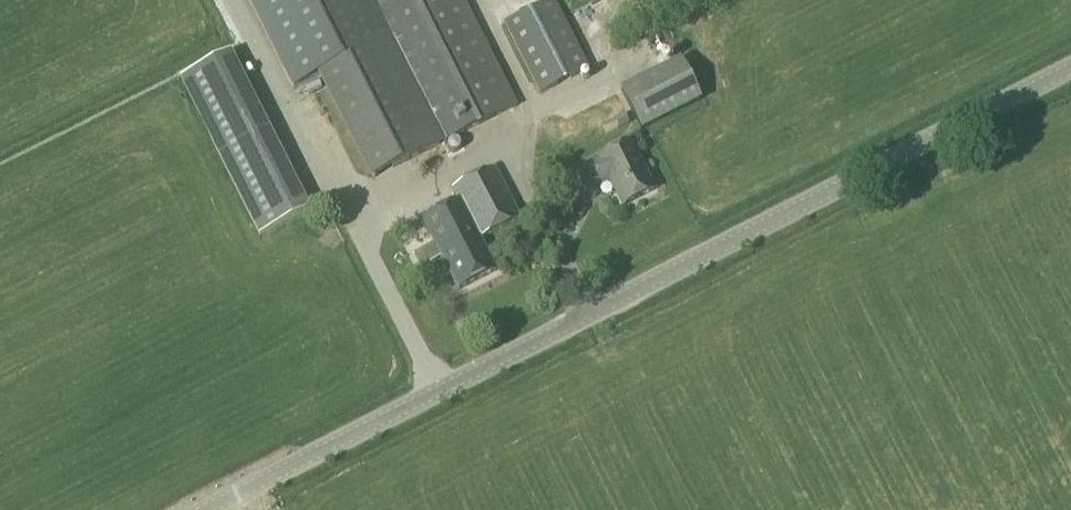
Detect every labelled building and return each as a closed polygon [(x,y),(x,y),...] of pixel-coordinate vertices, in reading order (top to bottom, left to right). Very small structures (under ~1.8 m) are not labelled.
[(351,8),(350,3),(349,0),(289,0),(288,2),(287,8),(288,15),(290,22),(293,25),(297,31),(301,34),(307,37),(313,39),(319,40),(326,39),(332,37),(337,34),(342,31),(345,26),(348,22),(350,15),(351,9),(351,8)] [(375,179),(518,106),(464,0),(361,0),(382,42),(321,73),(375,179)] [(539,95),(589,70),(554,0),(553,0),(504,24),(539,95)] [(619,11),(593,15),(597,42),(623,38),(619,11)] [(621,90),(641,130),(700,100),(680,60),(621,90)] [(209,135),(260,235),(310,211),(258,110),(209,135)] [(629,125),(624,115),(614,120),(619,129),(629,125)] [(585,170),(594,188),(610,180),(623,206),(653,191),(629,143),(599,159),(601,161),(585,170)] [(404,234),(419,266),(428,261),(430,264),(442,258),(458,290),(494,272),(478,241),(520,219),(494,168),(452,190),(460,205),(404,234)]
